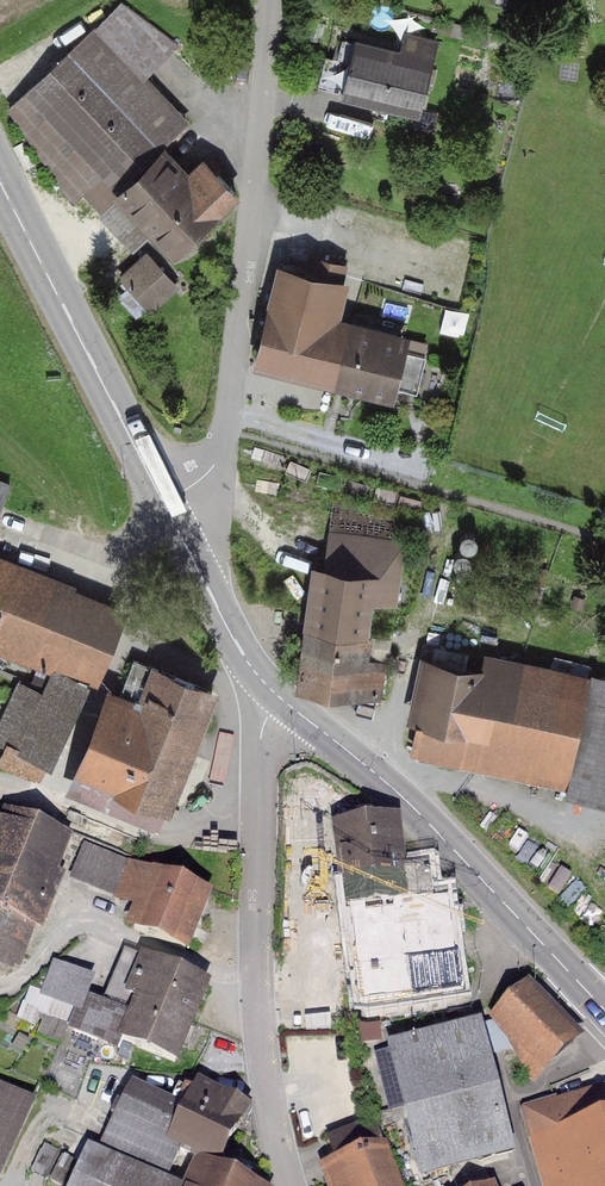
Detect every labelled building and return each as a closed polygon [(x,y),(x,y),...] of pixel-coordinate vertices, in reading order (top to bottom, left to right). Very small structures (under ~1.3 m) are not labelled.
[(97,211),(168,146),(189,122),(151,81),(180,48),(121,2),(9,111),(71,204),(83,194),(97,211)] [(357,40),(343,97),(423,116),(439,42),(406,34),(404,48),(357,40)] [(97,211),(131,249),(147,236),(173,265),(240,197),(203,156),(191,168),(168,146),(97,211)] [(148,250),(120,275),(150,310),(178,282),(148,250)] [(279,267),(255,370),(392,402),(409,334),(348,319),(351,281),(279,267)] [(12,481),(0,476),(0,511),(12,481)] [(408,509),(332,500),(324,569),(400,577),(408,509)] [(98,687),(129,606),(0,556),(0,649),(56,670),(88,684),(98,687)] [(317,568),(302,688),(386,699),(389,663),(374,661),(378,610),(396,609),(400,577),(324,569),(317,568)] [(414,754),(604,799),(604,680),(485,654),(483,667),(425,658),(414,754)] [(221,693),(151,665),(140,694),(111,682),(66,795),(160,832),(164,813),(172,815),(221,693)] [(56,670),(46,693),(19,681),(0,726),(0,743),(53,766),(88,684),(56,670)] [(0,824),(0,965),(18,973),(70,841),(6,816),(2,825),(0,824)] [(400,823),(336,830),(357,1014),(467,1001),(455,894),(409,899),(400,823)] [(217,895),(84,846),(70,882),(137,907),(128,932),(194,957),(217,895)] [(217,988),(140,955),(123,992),(141,999),(122,1043),(182,1069),(217,988)] [(98,984),(55,967),(42,1001),(85,1018),(98,984)] [(490,1024),(536,1086),(584,1044),(534,985),(490,1024)] [(485,1027),(389,1051),(423,1184),(518,1160),(485,1027)] [(74,1030),(66,1064),(87,1069),(96,1035),(74,1030)] [(253,1110),(198,1085),(186,1110),(168,1148),(184,1155),(223,1174),(253,1110)] [(0,1086),(0,1176),(35,1102),(0,1086)] [(186,1110),(133,1086),(103,1151),(171,1182),(184,1155),(168,1148),(186,1110)] [(523,1112),(542,1185),(604,1185),(604,1091),(523,1112)] [(317,1168),(324,1185),(408,1185),(393,1142),(317,1168)] [(86,1150),(70,1185),(170,1185),(86,1150)] [(195,1166),(187,1185),(242,1185),(195,1166)]
